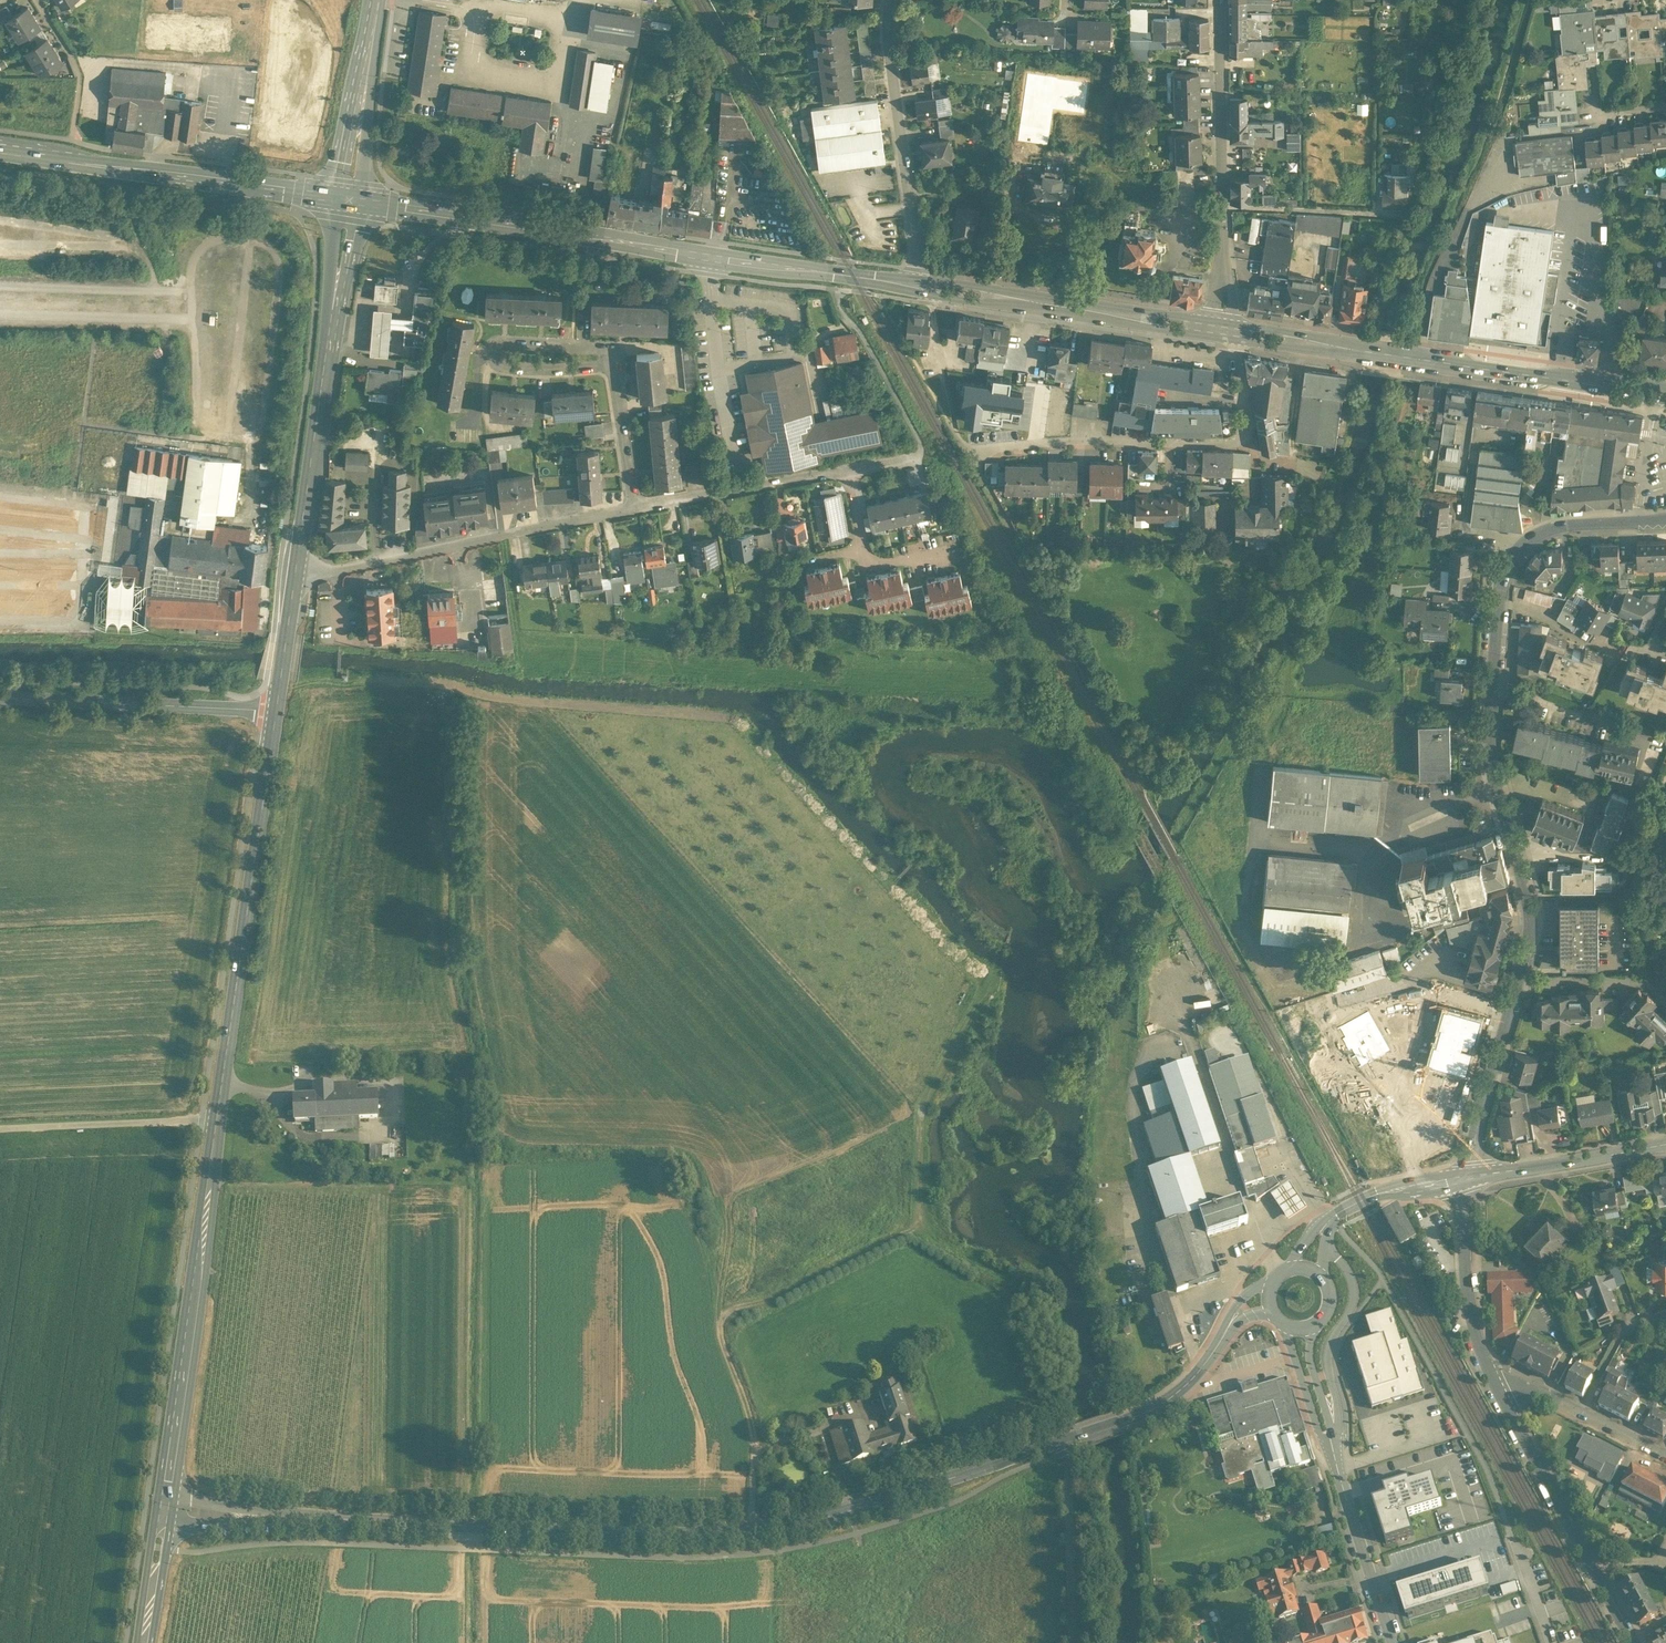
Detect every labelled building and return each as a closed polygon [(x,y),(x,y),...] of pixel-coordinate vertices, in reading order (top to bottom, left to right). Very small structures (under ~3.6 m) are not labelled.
[(1229,12),(1246,12),(1246,7),(1246,0),(1229,0),(1229,12)] [(1552,10),(1560,9),(1559,1),(1551,2),(1552,10)] [(1573,1),(1560,2),(1561,13),(1562,13),(1574,12),(1573,1)] [(10,10),(6,4),(0,8),(0,16),(10,10)] [(850,6),(833,5),(835,17),(851,14),(850,6)] [(13,16),(7,19),(7,20),(13,29),(35,16),(28,6),(13,16)] [(1130,34),(1146,35),(1146,30),(1146,7),(1130,7),(1130,34)] [(447,13),(420,9),(420,10),(409,78),(408,84),(407,90),(434,94),(447,13)] [(639,16),(592,9),(588,33),(635,40),(639,16)] [(0,16),(0,19),(3,23),(7,20),(7,19),(13,16),(10,10),(0,16)] [(1594,10),(1581,11),(1581,12),(1574,13),(1574,12),(1562,13),(1564,32),(1568,32),(1570,52),(1578,52),(1587,51),(1586,39),(1592,39),(1592,41),(1596,40),(1594,15),(1594,10)] [(1634,10),(1626,11),(1627,23),(1635,22),(1635,15),(1634,10)] [(1628,34),(1619,35),(1618,24),(1627,23),(1626,11),(1618,12),(1618,13),(1594,15),(1596,40),(1597,47),(1606,47),(1606,51),(1619,50),(1619,52),(1630,51),(1630,48),(1628,34)] [(1246,12),(1229,12),(1229,37),(1244,38),(1261,38),(1261,36),(1260,36),(1260,28),(1255,27),(1256,27),(1254,27),(1256,19),(1257,19),(1251,17),(1246,16),(1246,15),(1246,12)] [(1659,12),(1635,15),(1635,22),(1627,23),(1628,34),(1630,48),(1637,47),(1638,51),(1645,50),(1646,54),(1663,53),(1662,38),(1661,38),(1659,18),(1660,18),(1659,12)] [(769,14),(767,24),(777,26),(779,15),(769,14)] [(35,16),(13,29),(20,39),(27,34),(41,26),(35,16)] [(1038,16),(1018,16),(1017,29),(1014,29),(1015,28),(1010,23),(1003,23),(998,28),(998,34),(1003,39),(1009,39),(1014,35),(1014,34),(1017,34),(1017,35),(1023,35),(1023,38),(1025,39),(1026,35),(1035,35),(1035,36),(1037,36),(1036,40),(1052,41),(1053,30),(1053,19),(1048,19),(1047,20),(1038,19),(1038,16)] [(1148,47),(1182,47),(1182,37),(1179,38),(1179,27),(1177,27),(1177,17),(1153,18),(1153,30),(1153,35),(1148,35),(1148,47)] [(1208,18),(1189,18),(1189,37),(1182,37),(1182,47),(1208,47),(1208,18)] [(867,20),(856,21),(858,36),(869,34),(867,20)] [(1110,21),(1078,20),(1078,33),(1077,45),(1078,45),(1108,46),(1110,21)] [(845,23),(815,27),(817,41),(847,37),(845,23)] [(31,40),(44,32),(41,26),(27,34),(31,40)] [(1065,30),(1053,30),(1052,41),(1052,46),(1064,47),(1065,32),(1065,30)] [(1153,35),(1153,30),(1146,30),(1146,35),(1130,34),(1130,62),(1148,62),(1148,47),(1148,35),(1153,35)] [(44,32),(31,40),(34,46),(48,37),(44,32)] [(1078,33),(1065,32),(1064,47),(1064,48),(1078,48),(1078,45),(1077,45),(1078,33)] [(869,34),(858,36),(860,50),(871,49),(869,34)] [(34,46),(26,51),(34,62),(54,49),(51,45),(52,43),(48,37),(34,46)] [(847,37),(817,41),(819,56),(849,52),(847,37)] [(1244,38),(1229,38),(1229,55),(1253,55),(1253,45),(1246,45),(1243,43),(1244,38)] [(54,49),(34,62),(41,74),(62,60),(58,54),(57,54),(54,49)] [(595,51),(580,49),(571,104),(587,106),(595,58),(595,51)] [(871,49),(860,50),(861,64),(872,63),(871,49)] [(1597,50),(1590,50),(1590,58),(1591,64),(1598,63),(1597,50)] [(849,52),(819,56),(821,70),(850,66),(849,52)] [(1570,52),(1557,53),(1558,65),(1563,64),(1565,88),(1575,87),(1587,86),(1585,64),(1591,64),(1590,58),(1579,59),(1578,52),(1570,52)] [(937,53),(922,53),(923,61),(927,60),(927,63),(938,61),(937,53)] [(614,61),(595,58),(587,105),(607,108),(614,61)] [(923,61),(910,63),(913,82),(930,80),(927,63),(927,60),(923,61)] [(872,63),(861,64),(863,79),(874,77),(872,63)] [(850,66),(821,70),(823,84),(852,80),(850,66)] [(166,72),(112,67),(109,108),(121,110),(122,100),(163,106),(166,72)] [(1014,70),(1007,69),(1005,77),(1013,78),(1014,70)] [(1181,72),(1174,72),(1174,86),(1199,86),(1198,72),(1197,72),(1181,72)] [(874,77),(863,79),(865,93),(876,92),(874,77)] [(1546,78),(1546,87),(1560,86),(1559,77),(1546,78)] [(852,80),(823,84),(825,99),(854,95),(852,80)] [(507,94),(452,86),(448,111),(502,119),(503,120),(507,94)] [(1199,86),(1174,86),(1174,100),(1199,99),(1199,86)] [(1565,88),(1548,89),(1549,99),(1543,99),(1545,115),(1539,115),(1539,122),(1539,125),(1559,122),(1559,121),(1566,120),(1566,122),(1577,121),(1575,103),(1577,103),(1575,87),(1565,88)] [(757,140),(730,90),(721,89),(719,138),(757,140)] [(1009,111),(1012,90),(1006,89),(1003,110),(1009,111)] [(551,101),(507,94),(503,120),(502,122),(503,122),(523,125),(546,128),(547,128),(551,101)] [(924,98),(915,100),(917,117),(938,114),(935,97),(933,97),(924,98)] [(201,102),(174,98),(172,108),(169,107),(165,133),(165,135),(196,139),(201,102)] [(1247,113),(1247,98),(1230,98),(1230,120),(1262,120),(1262,113),(1247,113)] [(877,99),(811,108),(812,116),(800,118),(803,139),(815,138),(819,169),(885,160),(877,99)] [(1199,99),(1174,100),(1175,114),(1182,114),(1198,113),(1199,113),(1199,99)] [(163,106),(122,100),(121,110),(118,126),(154,132),(165,133),(169,107),(163,106)] [(82,130),(93,132),(96,109),(86,108),(82,130)] [(154,132),(118,126),(121,110),(109,108),(107,125),(115,126),(113,144),(143,149),(143,148),(151,149),(154,132)] [(1270,120),(1270,108),(1262,108),(1262,113),(1262,120),(1267,120),(1270,120)] [(1652,120),(1652,119),(1654,147),(1655,147),(1654,141),(1665,140),(1665,118),(1652,120)] [(1651,123),(1636,124),(1636,123),(1635,124),(1638,152),(1638,146),(1653,144),(1654,147),(1652,119),(1651,119),(1651,123)] [(1262,120),(1230,120),(1230,140),(1248,140),(1247,131),(1267,131),(1267,120),(1262,120)] [(1276,120),(1270,120),(1267,120),(1267,131),(1267,135),(1281,135),(1281,120),(1276,120)] [(953,122),(939,124),(940,139),(947,138),(955,137),(953,122)] [(1539,122),(1529,123),(1530,133),(1539,132),(1538,125),(1539,125),(1539,122)] [(1539,125),(1538,125),(1539,132),(1561,130),(1560,122),(1559,122),(1539,125)] [(1635,128),(1620,130),(1620,129),(1619,129),(1622,157),(1622,150),(1637,149),(1638,152),(1635,124),(1635,128)] [(546,128),(523,125),(520,148),(543,152),(546,128)] [(715,129),(701,129),(701,142),(714,142),(715,129)] [(1619,133),(1604,134),(1603,133),(1606,162),(1605,155),(1621,154),(1621,157),(1622,157),(1619,129),(1619,133)] [(1300,132),(1286,132),(1286,149),(1301,150),(1300,132)] [(1200,133),(1177,134),(1175,134),(1176,147),(1200,147),(1200,133)] [(1603,138),(1587,139),(1587,138),(1586,138),(1588,163),(1589,163),(1589,160),(1605,159),(1605,162),(1606,162),(1603,133),(1602,134),(1603,138)] [(1572,135),(1517,141),(1521,175),(1556,171),(1576,169),(1576,167),(1572,135)] [(940,139),(921,141),(924,162),(950,159),(947,138),(940,139)] [(595,144),(589,176),(602,179),(609,147),(595,144)] [(1200,147),(1176,147),(1176,161),(1201,160),(1200,147)] [(1063,166),(1045,163),(1043,174),(1043,177),(1036,176),(1036,179),(1030,178),(1027,198),(1044,201),(1044,204),(1052,205),(1053,202),(1070,205),(1073,184),(1061,182),(1062,176),(1061,176),(1063,166)] [(1408,163),(1399,163),(1399,174),(1407,174),(1408,163)] [(665,166),(653,164),(650,193),(662,194),(664,174),(665,168),(665,166)] [(1583,167),(1576,167),(1576,169),(1577,181),(1584,180),(1583,167)] [(1176,169),(1162,170),(1163,205),(1177,204),(1176,169)] [(1576,169),(1556,171),(1557,185),(1577,181),(1576,169)] [(641,173),(626,171),(625,181),(639,183),(641,173)] [(673,175),(664,174),(662,194),(662,200),(659,227),(685,231),(688,211),(689,208),(668,205),(668,202),(670,200),(672,181),(673,175)] [(1399,174),(1393,174),(1393,182),(1385,182),(1384,206),(1407,207),(1407,183),(1407,182),(1398,182),(1399,174)] [(1393,174),(1385,174),(1385,182),(1393,182),(1393,174)] [(1407,174),(1399,174),(1398,182),(1407,182),(1407,174)] [(1250,179),(1230,178),(1230,202),(1250,203),(1250,186),(1263,186),(1263,179),(1250,179)] [(1271,179),(1263,179),(1263,186),(1262,203),(1275,203),(1275,194),(1271,194),(1271,179)] [(703,182),(693,180),(689,208),(688,211),(699,213),(703,182)] [(636,200),(619,197),(620,194),(611,193),(606,214),(605,219),(632,223),(636,200)] [(653,202),(636,200),(632,223),(659,227),(662,200),(653,199),(653,202)] [(977,208),(957,205),(953,234),(973,237),(977,208)] [(688,211),(685,231),(709,234),(712,215),(699,213),(688,211)] [(1155,230),(1136,227),(1138,213),(1125,211),(1123,212),(1121,213),(1120,215),(1120,217),(1121,219),(1122,220),(1124,221),(1123,230),(1119,259),(1130,260),(1130,261),(1132,261),(1133,263),(1135,264),(1137,264),(1139,264),(1141,262),(1143,262),(1147,263),(1148,264),(1150,264),(1152,263),(1153,262),(1154,261),(1154,259),(1154,257),(1154,253),(1156,253),(1157,251),(1162,252),(1163,251),(1164,251),(1165,250),(1165,247),(1165,246),(1164,245),(1158,243),(1158,242),(1153,241),(1155,230)] [(1331,215),(1296,213),(1295,221),(1294,228),(1295,228),(1330,233),(1331,215)] [(1344,216),(1331,215),(1330,233),(1341,235),(1344,216)] [(1268,218),(1261,218),(1259,233),(1266,234),(1268,218)] [(1295,221),(1279,219),(1279,220),(1268,218),(1266,234),(1262,261),(1289,265),(1292,246),(1292,247),(1294,235),(1295,228),(1294,228),(1295,221)] [(1508,224),(1487,221),(1473,319),(1471,332),(1527,340),(1534,340),(1534,339),(1541,340),(1542,333),(1539,333),(1540,330),(1544,301),(1548,273),(1554,230),(1508,224)] [(1339,247),(1328,246),(1325,266),(1336,268),(1339,247)] [(1367,257),(1351,255),(1349,266),(1346,266),(1344,276),(1348,277),(1347,284),(1362,286),(1363,279),(1365,279),(1367,257)] [(1289,265),(1262,261),(1260,272),(1270,273),(1287,275),(1288,274),(1289,265)] [(1458,269),(1450,267),(1448,281),(1468,284),(1467,276),(1458,274),(1458,269)] [(1287,275),(1270,273),(1268,286),(1267,291),(1272,291),(1272,293),(1284,295),(1287,275)] [(1559,274),(1548,273),(1544,301),(1555,303),(1559,274)] [(1188,280),(1182,279),(1183,276),(1173,274),(1170,299),(1192,302),(1193,298),(1199,298),(1201,289),(1202,279),(1188,277),(1188,280)] [(1320,279),(1288,274),(1284,295),(1283,306),(1315,311),(1316,300),(1317,300),(1318,289),(1320,279)] [(1468,284),(1448,281),(1446,293),(1435,292),(1429,335),(1470,342),(1471,332),(1473,319),(1469,288),(1468,288),(1468,284)] [(397,284),(377,282),(376,282),(374,299),(378,300),(378,299),(393,300),(393,301),(397,301),(398,284),(397,284)] [(1347,284),(1343,283),(1343,284),(1342,284),(1340,306),(1339,306),(1338,316),(1363,319),(1365,309),(1364,309),(1368,287),(1362,286),(1347,284)] [(1268,286),(1256,285),(1255,291),(1272,293),(1272,291),(1267,291),(1268,286)] [(433,287),(419,286),(418,292),(415,292),(414,304),(431,305),(433,287)] [(1318,289),(1317,300),(1316,300),(1315,311),(1313,319),(1328,322),(1333,292),(1318,289)] [(1255,291),(1250,290),(1247,310),(1281,315),(1283,306),(1284,295),(1272,293),(1255,291)] [(562,297),(486,293),(485,315),(557,318),(558,308),(561,308),(562,297)] [(668,304),(592,301),(592,304),(591,316),(591,326),(667,329),(668,304)] [(431,305),(414,304),(413,316),(412,317),(406,322),(405,326),(404,342),(422,344),(431,305)] [(592,304),(578,304),(577,316),(591,316),(592,304)] [(391,315),(391,309),(375,307),(370,352),(388,354),(391,325),(405,326),(406,322),(412,317),(391,315)] [(929,310),(908,308),(906,329),(914,330),(913,341),(927,343),(929,324),(927,324),(929,310)] [(1652,318),(1644,311),(1632,324),(1643,334),(1652,323),(1653,321),(1653,319),(1652,318)] [(742,315),(732,316),(734,326),(743,325),(742,315)] [(983,318),(960,315),(956,340),(968,342),(969,337),(973,338),(980,339),(983,321),(983,319),(983,318)] [(474,324),(453,320),(438,402),(459,406),(461,395),(474,325),(474,324)] [(983,321),(980,339),(980,343),(1006,347),(1009,325),(983,321)] [(854,333),(834,336),(838,357),(857,354),(854,333)] [(1645,335),(1642,357),(1665,360),(1665,338),(1645,335)] [(1125,342),(1091,337),(1087,362),(1121,367),(1122,359),(1125,342)] [(1601,340),(1580,337),(1577,358),(1598,361),(1601,340)] [(1151,343),(1125,339),(1125,342),(1122,359),(1130,361),(1129,367),(1129,366),(1128,373),(1136,374),(1138,362),(1148,363),(1149,363),(1151,343)] [(1061,342),(1053,341),(1053,342),(1051,342),(1048,361),(1056,363),(1055,372),(1065,373),(1067,361),(1069,344),(1061,343),(1061,342)] [(1006,347),(980,343),(979,346),(978,354),(978,358),(1004,361),(1006,347)] [(694,344),(681,345),(686,389),(698,388),(694,344)] [(972,345),(967,344),(965,359),(978,361),(978,358),(978,354),(979,346),(972,345)] [(826,345),(814,347),(816,361),(828,359),(826,345)] [(659,352),(637,354),(641,398),(648,397),(661,396),(663,395),(662,385),(665,385),(662,362),(660,362),(659,352)] [(1287,362),(1259,358),(1259,356),(1249,354),(1244,358),(1248,378),(1255,379),(1255,378),(1284,382),(1280,413),(1279,413),(1279,419),(1286,420),(1292,378),(1285,377),(1287,362)] [(1004,361),(978,358),(978,361),(981,403),(1009,407),(1015,363),(1004,361)] [(418,360),(405,359),(403,374),(416,376),(418,360)] [(785,371),(748,378),(750,391),(762,452),(766,469),(766,471),(767,470),(820,460),(821,460),(821,458),(820,458),(819,453),(831,450),(825,420),(813,422),(802,363),(802,361),(800,362),(785,365),(784,365),(784,366),(785,371)] [(1077,362),(1067,361),(1065,373),(1064,379),(1075,380),(1077,362)] [(1148,363),(1138,362),(1136,374),(1133,398),(1154,401),(1157,382),(1160,364),(1149,363),(1148,363)] [(1179,367),(1160,364),(1157,382),(1176,385),(1179,367)] [(784,366),(784,365),(747,373),(748,378),(785,371),(784,366)] [(1213,369),(1193,366),(1193,369),(1190,386),(1206,389),(1210,389),(1213,369)] [(1193,369),(1179,367),(1176,385),(1190,387),(1190,386),(1193,369)] [(1346,373),(1304,367),(1301,390),(1302,390),(1294,437),(1322,442),(1321,448),(1334,450),(1342,396),(1343,396),(1346,373)] [(401,369),(390,368),(390,370),(368,368),(366,389),(373,390),(373,391),(377,391),(377,390),(387,391),(387,399),(397,400),(401,369)] [(966,393),(967,377),(959,376),(958,392),(966,393)] [(1284,382),(1255,378),(1255,379),(1252,400),(1254,410),(1272,412),(1279,413),(1280,413),(1284,382)] [(1442,385),(1421,381),(1418,399),(1418,400),(1430,402),(1429,407),(1439,408),(1442,385)] [(1472,390),(1449,386),(1445,410),(1461,413),(1462,408),(1469,409),(1472,390)] [(535,394),(492,390),(490,412),(500,413),(500,415),(523,417),(523,415),(533,416),(535,394)] [(593,390),(552,393),(553,399),(554,414),(595,411),(593,390)] [(1532,398),(1478,390),(1475,417),(1529,425),(1532,398)] [(742,393),(753,454),(762,452),(750,391),(742,393)] [(661,396),(648,397),(649,408),(661,407),(662,407),(661,396)] [(1154,401),(1133,398),(1132,401),(1131,410),(1152,414),(1154,401)] [(1557,402),(1532,398),(1529,425),(1526,442),(1536,443),(1538,427),(1542,427),(1541,436),(1552,437),(1552,433),(1553,424),(1557,402)] [(553,399),(544,400),(545,412),(545,415),(554,414),(553,399)] [(1132,401),(1116,399),(1115,408),(1131,410),(1132,401)] [(544,400),(537,401),(536,412),(545,412),(544,400)] [(1571,404),(1557,402),(1553,424),(1552,433),(1567,435),(1571,404)] [(1098,406),(1074,403),(1072,414),(1096,418),(1098,406)] [(1644,415),(1571,404),(1568,427),(1629,436),(1640,438),(1644,415)] [(1219,408),(1155,407),(1152,428),(1221,429),(1219,408)] [(1131,410),(1115,408),(1113,420),(1150,426),(1152,414),(1131,410)] [(874,410),(826,420),(825,420),(831,450),(832,450),(880,441),(881,441),(881,439),(880,439),(875,411),(875,410),(873,410),(874,410)] [(1272,412),(1254,410),(1258,428),(1271,426),(1274,425),(1272,412)] [(1445,412),(1439,411),(1437,422),(1444,423),(1444,422),(1445,412)] [(661,414),(650,415),(653,451),(677,448),(674,413),(661,414)] [(602,422),(585,424),(586,437),(591,436),(603,435),(602,422)] [(1457,423),(1444,422),(1444,423),(1441,442),(1454,443),(1457,423)] [(1271,426),(1258,428),(1262,450),(1276,452),(1274,439),(1272,429),(1271,426)] [(1629,436),(1568,427),(1567,435),(1564,456),(1558,455),(1554,486),(1623,480),(1627,455),(1629,436)] [(1289,428),(1272,429),(1274,439),(1279,438),(1279,442),(1284,441),(1284,444),(1289,443),(1289,428)] [(524,432),(486,437),(488,450),(505,448),(526,445),(524,432)] [(1430,444),(1438,447),(1441,439),(1433,436),(1430,444)] [(1640,438),(1629,436),(1627,455),(1638,456),(1640,438)] [(1284,441),(1279,442),(1279,438),(1274,439),(1276,452),(1288,453),(1289,443),(1284,444),(1284,441)] [(189,453),(135,446),(128,491),(147,494),(164,496),(166,486),(178,487),(177,492),(184,493),(189,453)] [(1446,458),(1459,459),(1460,447),(1447,446),(1446,458)] [(488,450),(489,462),(507,460),(505,448),(488,450)] [(677,448),(653,451),(657,486),(681,484),(680,472),(677,448)] [(1155,449),(1136,448),(1136,463),(1135,463),(1134,470),(1154,470),(1154,464),(1157,465),(1158,458),(1154,458),(1155,449)] [(1525,453),(1481,448),(1472,523),(1523,529),(1519,501),(1525,453)] [(1202,450),(1187,449),(1187,469),(1201,470),(1202,450)] [(598,450),(578,451),(579,474),(600,472),(598,450)] [(1215,450),(1202,450),(1201,470),(1214,471),(1215,450)] [(1233,450),(1215,450),(1214,471),(1232,472),(1232,466),(1233,450)] [(1250,452),(1233,450),(1232,466),(1249,467),(1250,452)] [(370,452),(346,451),(346,467),(369,468),(370,452)] [(228,458),(189,453),(184,493),(180,519),(180,520),(214,524),(216,510),(234,513),(242,460),(228,458)] [(1062,459),(1048,459),(1048,465),(1047,485),(1062,485),(1062,459)] [(1077,460),(1062,459),(1062,485),(1076,485),(1077,474),(1077,460)] [(705,462),(686,464),(687,477),(706,475),(705,462)] [(1121,463),(1090,462),(1090,480),(1090,491),(1121,492),(1121,463)] [(1020,464),(1005,463),(1005,470),(1004,483),(1004,489),(1019,489),(1020,464)] [(1034,464),(1020,464),(1019,489),(1033,490),(1034,464)] [(1048,465),(1034,464),(1033,490),(1047,490),(1047,485),(1048,465)] [(1249,467),(1232,466),(1232,472),(1232,475),(1249,474),(1249,467)] [(406,470),(389,469),(389,484),(406,484),(406,470)] [(600,472),(579,474),(581,499),(602,498),(600,472)] [(533,474),(498,479),(502,508),(537,503),(533,474)] [(1084,474),(1077,474),(1076,485),(1075,493),(1083,493),(1083,480),(1084,474)] [(1286,474),(1263,475),(1263,506),(1277,505),(1277,503),(1286,503),(1286,474)] [(1446,474),(1446,486),(1457,486),(1457,490),(1466,491),(1467,474),(1446,474)] [(1244,486),(1244,476),(1232,476),(1232,486),(1244,486)] [(346,481),(325,479),(320,516),(344,516),(346,481)] [(1623,480),(1554,486),(1551,508),(1623,502),(1633,504),(1637,483),(1623,480)] [(484,482),(454,486),(454,490),(424,493),(427,517),(428,530),(429,529),(438,528),(438,529),(445,529),(445,527),(459,526),(459,522),(472,521),(473,522),(479,521),(479,520),(489,518),(484,482)] [(389,484),(384,484),(383,524),(409,525),(410,484),(406,484),(389,484)] [(834,486),(821,488),(822,496),(824,495),(835,493),(834,486)] [(926,491),(867,504),(872,526),(931,513),(926,491)] [(835,493),(824,495),(826,502),(830,527),(831,534),(832,535),(842,533),(847,532),(840,492),(835,493)] [(1165,493),(1165,497),(1156,497),(1156,517),(1164,517),(1168,512),(1175,512),(1176,497),(1176,496),(1176,492),(1165,493)] [(1156,517),(1156,497),(1147,497),(1147,493),(1136,493),(1136,497),(1136,498),(1137,513),(1145,513),(1149,517),(1156,517)] [(136,579),(135,581),(148,582),(152,583),(160,531),(162,517),(164,496),(147,494),(139,552),(136,579)] [(1136,498),(1127,497),(1127,517),(1132,517),(1137,513),(1136,498)] [(1186,517),(1185,497),(1176,497),(1175,512),(1180,517),(1186,517)] [(1425,500),(1408,498),(1407,506),(1424,508),(1425,500)] [(1450,503),(1425,500),(1424,513),(1431,514),(1431,517),(1433,517),(1432,528),(1430,527),(1429,528),(1450,531),(1451,517),(1448,517),(1450,503)] [(1213,501),(1195,502),(1196,534),(1214,533),(1213,501)] [(826,502),(815,504),(819,529),(830,527),(826,502)] [(1263,506),(1235,506),(1236,534),(1245,534),(1245,537),(1247,537),(1247,534),(1278,533),(1277,505),(1263,506)] [(366,523),(343,525),(344,516),(320,516),(319,527),(327,527),(329,545),(367,542),(366,523)] [(251,529),(214,524),(180,520),(180,519),(162,517),(160,531),(245,542),(245,541),(249,542),(251,529)] [(427,517),(416,518),(416,534),(429,532),(429,529),(428,530),(427,517)] [(799,518),(789,519),(789,522),(784,523),(787,537),(787,541),(797,539),(797,536),(807,534),(804,519),(799,520),(799,518)] [(784,523),(777,524),(777,530),(777,538),(787,537),(784,523)] [(245,542),(160,531),(152,583),(148,582),(145,622),(146,622),(199,624),(199,631),(237,632),(237,634),(241,634),(242,626),(244,583),(244,575),(240,575),(245,542)] [(751,532),(731,535),(734,556),(755,553),(753,545),(772,542),(771,531),(770,531),(752,533),(751,532)] [(842,533),(832,535),(831,534),(829,534),(830,542),(844,540),(842,533)] [(715,537),(693,541),(696,558),(696,563),(697,563),(718,560),(715,537)] [(104,539),(102,560),(111,561),(113,540),(104,539)] [(1654,540),(1638,541),(1638,552),(1635,552),(1635,561),(1635,567),(1655,567),(1654,540)] [(1654,540),(1655,567),(1665,566),(1665,540),(1654,540)] [(249,542),(245,541),(245,542),(240,575),(244,575),(264,578),(268,544),(249,542)] [(1612,541),(1603,541),(1602,542),(1593,543),(1593,555),(1602,555),(1602,567),(1619,566),(1620,566),(1620,561),(1619,542),(1613,542),(1612,541)] [(666,561),(664,544),(645,547),(647,564),(654,563),(655,569),(654,569),(656,584),(678,581),(675,559),(666,561)] [(1473,551),(1453,549),(1451,570),(1471,571),(1472,560),(1473,551)] [(1563,549),(1543,549),(1539,553),(1538,552),(1529,560),(1531,562),(1526,567),(1526,578),(1537,578),(1537,581),(1548,581),(1548,576),(1550,574),(1554,577),(1554,576),(1558,572),(1558,571),(1559,571),(1562,567),(1562,561),(1563,561),(1563,549)] [(641,550),(623,552),(628,580),(645,578),(641,550)] [(132,551),(125,562),(125,564),(123,578),(136,579),(139,552),(132,551)] [(598,554),(578,557),(581,575),(592,573),(593,582),(582,583),(583,591),(603,588),(598,554)] [(566,558),(547,561),(550,581),(551,590),(560,589),(559,579),(568,578),(566,558)] [(696,558),(688,559),(690,575),(699,574),(697,563),(696,563),(696,558)] [(100,561),(99,573),(110,574),(111,574),(111,576),(123,578),(125,564),(100,561)] [(547,561),(534,563),(534,562),(523,564),(525,572),(524,572),(526,584),(550,581),(547,561)] [(1628,561),(1620,561),(1620,566),(1619,566),(1620,577),(1628,577),(1628,561)] [(839,563),(806,570),(809,584),(804,585),(808,603),(851,594),(849,581),(847,575),(842,576),(839,563)] [(900,569),(867,576),(870,590),(865,591),(869,609),(912,600),(909,587),(908,581),(903,582),(900,569)] [(1471,571),(1451,570),(1450,592),(1471,593),(1471,584),(1471,571)] [(345,592),(359,592),(358,571),(345,572),(345,592)] [(959,571),(926,579),(930,593),(925,594),(925,597),(929,612),(972,602),(967,584),(962,585),(959,571)] [(123,578),(111,576),(111,574),(110,574),(109,589),(98,589),(96,622),(146,625),(146,622),(145,622),(148,582),(135,581),(136,579),(123,578)] [(623,574),(610,575),(612,586),(614,601),(625,602),(623,586),(625,586),(623,574)] [(331,587),(330,579),(318,580),(319,588),(331,587)] [(858,592),(855,579),(849,581),(851,594),(858,592)] [(257,584),(244,583),(242,626),(255,627),(257,584)] [(394,584),(368,585),(369,631),(394,632),(394,584)] [(922,584),(916,585),(919,598),(925,597),(925,594),(922,584)] [(916,585),(909,587),(912,600),(919,598),(916,585)] [(578,586),(570,587),(571,599),(580,600),(578,586)] [(612,586),(606,587),(608,601),(614,601),(612,586)] [(1629,586),(1618,586),(1610,607),(1620,611),(1627,593),(1629,588),(1629,586)] [(1553,595),(1526,588),(1523,599),(1551,606),(1553,595)] [(454,592),(430,593),(431,616),(455,615),(454,592)] [(1627,593),(1620,611),(1620,612),(1634,617),(1634,619),(1648,624),(1661,592),(1660,592),(1644,592),(1641,598),(1627,593)] [(1449,611),(1418,608),(1419,599),(1406,598),(1404,621),(1422,623),(1421,632),(1422,632),(1422,630),(1436,631),(1438,634),(1447,635),(1449,611)] [(1589,599),(1584,607),(1569,598),(1563,609),(1558,617),(1572,626),(1571,627),(1591,639),(1597,629),(1599,631),(1600,630),(1597,629),(1602,621),(1605,622),(1611,612),(1589,599)] [(508,611),(488,614),(493,650),(513,648),(508,611)] [(1543,624),(1521,623),(1518,669),(1540,670),(1541,663),(1543,624)] [(1568,640),(1547,633),(1542,648),(1546,649),(1541,663),(1549,666),(1548,669),(1558,672),(1559,669),(1573,674),(1572,677),(1585,682),(1586,679),(1596,683),(1599,674),(1597,673),(1604,655),(1586,649),(1585,652),(1566,645),(1568,640)] [(1629,661),(1622,682),(1630,685),(1628,691),(1659,702),(1661,696),(1665,698),(1665,670),(1663,677),(1646,670),(1647,668),(1629,661)] [(1450,667),(1435,666),(1434,678),(1442,678),(1449,678),(1450,667)] [(1540,670),(1518,669),(1518,686),(1536,692),(1537,676),(1540,670)] [(1449,678),(1442,678),(1441,697),(1464,699),(1465,688),(1462,688),(1463,679),(1449,678)] [(1621,716),(1613,712),(1611,717),(1619,721),(1621,716)] [(1552,726),(1521,719),(1516,739),(1533,743),(1532,746),(1575,756),(1574,759),(1596,764),(1598,757),(1600,758),(1601,758),(1604,745),(1603,745),(1585,740),(1586,737),(1551,729),(1552,726)] [(1450,722),(1419,723),(1421,776),(1452,776),(1450,722)] [(1639,749),(1604,740),(1603,745),(1604,745),(1601,758),(1600,758),(1600,761),(1614,764),(1613,767),(1634,772),(1639,749)] [(1329,770),(1273,765),(1267,820),(1323,826),(1329,770)] [(1383,776),(1329,770),(1323,826),(1377,832),(1383,776)] [(1629,788),(1603,785),(1600,806),(1626,809),(1629,788)] [(1585,815),(1543,799),(1532,827),(1574,843),(1585,815)] [(1626,809),(1600,806),(1597,827),(1623,830),(1626,809)] [(1475,839),(1403,860),(1408,876),(1409,876),(1418,908),(1464,895),(1464,891),(1510,878),(1502,848),(1496,850),(1493,837),(1476,841),(1475,839)] [(1352,867),(1267,858),(1262,904),(1263,904),(1348,912),(1352,867)] [(1553,882),(1553,887),(1611,888),(1612,880),(1619,880),(1619,864),(1573,863),(1573,864),(1555,864),(1544,863),(1543,882),(1553,882)] [(1408,876),(1397,880),(1406,912),(1418,908),(1409,876),(1408,876)] [(1494,910),(1488,933),(1479,930),(1475,946),(1501,953),(1506,938),(1508,939),(1510,933),(1507,932),(1514,910),(1508,887),(1493,891),(1491,896),(1494,910)] [(1482,915),(1470,918),(1473,929),(1479,930),(1488,933),(1494,910),(1491,896),(1480,906),(1482,915)] [(1599,902),(1561,902),(1561,903),(1561,964),(1562,965),(1573,965),(1574,966),(1576,966),(1576,965),(1599,965),(1599,964),(1599,903),(1599,902)] [(1348,912),(1263,904),(1260,937),(1311,942),(1311,934),(1345,938),(1348,912)] [(1467,908),(1444,914),(1447,925),(1470,918),(1467,908)] [(1444,914),(1432,917),(1436,932),(1437,933),(1447,925),(1444,914)] [(1470,918),(1447,925),(1451,940),(1475,947),(1475,946),(1479,930),(1473,929),(1470,918)] [(1501,953),(1475,946),(1475,947),(1473,954),(1475,955),(1472,963),(1470,963),(1468,969),(1470,970),(1468,978),(1466,978),(1492,986),(1496,974),(1498,975),(1499,968),(1497,968),(1501,953)] [(1380,950),(1325,968),(1332,991),(1388,973),(1380,950)] [(1639,988),(1625,1003),(1627,1005),(1623,1009),(1640,1026),(1637,1029),(1650,1042),(1656,1035),(1662,1040),(1665,1036),(1665,1018),(1653,1005),(1657,1001),(1649,993),(1647,995),(1639,988)] [(1600,989),(1582,989),(1582,992),(1570,992),(1570,995),(1552,995),(1552,998),(1538,998),(1538,1005),(1535,1006),(1535,1021),(1554,1021),(1554,1025),(1571,1025),(1571,1021),(1604,1020),(1603,1012),(1603,997),(1603,996),(1600,996),(1600,989)] [(1618,1011),(1618,997),(1603,997),(1603,1012),(1618,1012),(1618,1011)] [(1428,1059),(1464,1069),(1481,1010),(1446,999),(1428,1059)] [(1383,1047),(1388,1044),(1365,1002),(1331,1020),(1354,1063),(1366,1056),(1383,1047)] [(1393,1066),(1383,1047),(1366,1056),(1376,1075),(1393,1066)] [(1509,1073),(1513,1051),(1508,1050),(1504,1072),(1509,1073)] [(1538,1057),(1516,1051),(1510,1072),(1531,1078),(1538,1057)] [(1247,1087),(1239,1062),(1209,1072),(1237,1156),(1252,1151),(1253,1152),(1276,1144),(1265,1112),(1266,1112),(1262,1100),(1261,1100),(1256,1085),(1247,1087)] [(1399,1063),(1393,1066),(1376,1075),(1367,1081),(1386,1115),(1388,1114),(1417,1098),(1399,1063)] [(1190,1064),(1160,1075),(1174,1117),(1188,1159),(1189,1159),(1218,1149),(1190,1064)] [(1656,1072),(1656,1071),(1655,1071),(1658,1089),(1660,1096),(1661,1096),(1661,1095),(1665,1094),(1665,1070),(1656,1072)] [(1460,1084),(1437,1078),(1430,1103),(1435,1104),(1453,1109),(1460,1084)] [(1163,1084),(1142,1091),(1150,1113),(1154,1124),(1174,1117),(1163,1084)] [(355,1085),(314,1087),(315,1098),(316,1121),(315,1121),(316,1132),(360,1130),(359,1118),(378,1118),(377,1094),(355,1095),(355,1085)] [(1638,1088),(1620,1091),(1620,1089),(1619,1089),(1622,1106),(1630,1105),(1633,1120),(1635,1129),(1640,1128),(1638,1119),(1645,1118),(1645,1116),(1655,1114),(1654,1110),(1651,1090),(1650,1086),(1639,1088),(1638,1085),(1637,1086),(1638,1088)] [(1517,1088),(1515,1095),(1505,1092),(1502,1100),(1505,1114),(1499,1115),(1503,1138),(1516,1136),(1515,1133),(1527,1130),(1523,1109),(1529,1108),(1529,1106),(1527,1091),(1517,1088)] [(1536,1089),(1527,1091),(1529,1106),(1538,1105),(1538,1108),(1539,1108),(1536,1089)] [(1658,1089),(1651,1090),(1654,1110),(1662,1109),(1660,1096),(1658,1089)] [(315,1098),(294,1099),(295,1122),(315,1121),(316,1121),(315,1098)] [(1426,1114),(1417,1098),(1388,1114),(1410,1154),(1446,1136),(1453,1109),(1435,1104),(1433,1111),(1426,1114)] [(1604,1099),(1578,1104),(1580,1112),(1578,1112),(1579,1114),(1580,1114),(1582,1124),(1608,1119),(1605,1103),(1604,1099)] [(1611,1102),(1605,1103),(1608,1119),(1614,1118),(1611,1102)] [(1557,1106),(1539,1109),(1539,1108),(1538,1108),(1542,1127),(1542,1125),(1552,1123),(1552,1125),(1561,1123),(1558,1104),(1557,1104),(1557,1106)] [(1154,1124),(1143,1128),(1157,1170),(1188,1159),(1174,1117),(1154,1124)] [(382,1146),(370,1146),(370,1162),(382,1162),(382,1146)] [(1237,1156),(1234,1157),(1248,1199),(1254,1197),(1256,1203),(1279,1187),(1273,1179),(1263,1183),(1253,1152),(1252,1151),(1237,1156)] [(1208,1212),(1189,1159),(1188,1159),(1157,1170),(1147,1173),(1165,1226),(1165,1227),(1198,1216),(1208,1212)] [(1655,1173),(1656,1184),(1657,1189),(1658,1190),(1660,1190),(1660,1192),(1658,1192),(1660,1202),(1665,1201),(1665,1171),(1655,1173)] [(1655,1173),(1647,1174),(1649,1185),(1656,1184),(1655,1173)] [(1656,1184),(1649,1185),(1647,1174),(1635,1177),(1646,1186),(1647,1191),(1657,1189),(1656,1184)] [(1289,1185),(1270,1198),(1288,1224),(1307,1211),(1289,1185)] [(1616,1185),(1594,1189),(1598,1215),(1599,1215),(1598,1210),(1606,1209),(1605,1207),(1619,1205),(1620,1211),(1619,1202),(1616,1190),(1616,1185)] [(1624,1188),(1616,1190),(1619,1202),(1626,1200),(1624,1188)] [(1208,1212),(1198,1216),(1205,1238),(1222,1232),(1224,1239),(1232,1237),(1229,1230),(1246,1224),(1239,1202),(1208,1212)] [(1397,1215),(1395,1211),(1385,1216),(1401,1245),(1412,1239),(1399,1214),(1397,1215)] [(1198,1216),(1165,1227),(1165,1226),(1155,1230),(1177,1294),(1219,1280),(1205,1238),(1198,1216)] [(1565,1232),(1548,1217),(1527,1239),(1544,1255),(1551,1247),(1565,1233),(1565,1232)] [(1565,1233),(1551,1247),(1558,1253),(1571,1239),(1565,1233)] [(1418,1258),(1413,1261),(1417,1267),(1422,1264),(1418,1258)] [(1657,1260),(1657,1267),(1655,1267),(1655,1276),(1657,1276),(1657,1282),(1663,1282),(1663,1291),(1665,1291),(1665,1260),(1657,1260)] [(1620,1269),(1610,1273),(1613,1280),(1623,1276),(1620,1269)] [(1533,1274),(1489,1276),(1489,1294),(1494,1294),(1495,1341),(1510,1349),(1519,1333),(1513,1330),(1512,1294),(1533,1293),(1533,1274)] [(1606,1278),(1595,1283),(1596,1286),(1585,1290),(1597,1321),(1599,1320),(1599,1322),(1612,1317),(1619,1314),(1611,1292),(1616,1290),(1612,1280),(1608,1281),(1606,1278)] [(1183,1348),(1166,1298),(1153,1302),(1170,1352),(1183,1348)] [(1349,1349),(1352,1361),(1356,1371),(1369,1413),(1422,1396),(1405,1344),(1399,1346),(1395,1333),(1388,1313),(1362,1321),(1369,1342),(1349,1349)] [(1612,1317),(1599,1322),(1599,1320),(1597,1321),(1600,1330),(1615,1325),(1612,1317)] [(1560,1358),(1525,1340),(1514,1361),(1549,1380),(1560,1358)] [(1609,1368),(1608,1368),(1601,1383),(1607,1386),(1613,1375),(1613,1376),(1616,1368),(1610,1365),(1609,1368)] [(1594,1376),(1577,1367),(1566,1389),(1583,1397),(1594,1376)] [(1613,1376),(1613,1375),(1607,1386),(1608,1386),(1608,1390),(1599,1406),(1615,1414),(1624,1395),(1627,1391),(1629,1381),(1613,1376)] [(1286,1380),(1256,1389),(1257,1393),(1255,1393),(1253,1388),(1243,1392),(1244,1397),(1242,1397),(1241,1394),(1206,1405),(1207,1409),(1209,1408),(1216,1431),(1214,1431),(1217,1438),(1218,1437),(1219,1440),(1235,1435),(1237,1443),(1259,1436),(1266,1461),(1270,1475),(1310,1463),(1305,1449),(1296,1452),(1292,1438),(1279,1442),(1277,1437),(1302,1430),(1290,1393),(1288,1394),(1285,1385),(1287,1384),(1286,1380)] [(899,1388),(895,1389),(893,1382),(881,1386),(883,1393),(880,1394),(886,1414),(890,1425),(909,1418),(899,1388)] [(1639,1387),(1633,1399),(1639,1403),(1642,1404),(1648,1392),(1639,1387)] [(1648,1392),(1642,1404),(1648,1407),(1655,1395),(1648,1392)] [(1624,1395),(1615,1414),(1629,1422),(1639,1403),(1633,1399),(1624,1395)] [(1647,1409),(1641,1421),(1647,1424),(1654,1412),(1647,1409)] [(1654,1412),(1647,1424),(1644,1430),(1663,1440),(1665,1435),(1665,1419),(1654,1412)] [(890,1425),(886,1414),(882,1415),(888,1434),(892,1433),(890,1425)] [(909,1418),(890,1425),(892,1433),(888,1434),(868,1440),(863,1423),(841,1430),(851,1462),(917,1442),(909,1418)] [(851,1462),(841,1430),(831,1433),(841,1466),(851,1462)] [(1237,1443),(1220,1448),(1224,1461),(1225,1461),(1228,1467),(1226,1468),(1226,1469),(1227,1470),(1228,1474),(1228,1475),(1229,1476),(1229,1477),(1231,1478),(1232,1477),(1232,1478),(1233,1477),(1235,1476),(1236,1476),(1237,1476),(1237,1474),(1252,1469),(1250,1463),(1265,1459),(1265,1461),(1266,1461),(1259,1436),(1237,1443)] [(1624,1457),(1584,1436),(1580,1443),(1582,1444),(1580,1449),(1582,1449),(1576,1461),(1585,1465),(1584,1466),(1600,1474),(1598,1478),(1610,1484),(1621,1463),(1620,1463),(1624,1457)] [(1426,1453),(1452,1453),(1452,1444),(1433,1444),(1433,1448),(1426,1448),(1426,1453)] [(1358,1471),(1361,1481),(1378,1476),(1375,1466),(1358,1471)] [(1633,1468),(1623,1487),(1663,1508),(1665,1502),(1665,1486),(1633,1468)] [(1316,1470),(1298,1475),(1304,1492),(1321,1487),(1316,1470)] [(1381,1500),(1373,1503),(1386,1545),(1414,1536),(1408,1517),(1442,1506),(1433,1479),(1411,1486),(1410,1482),(1384,1490),(1384,1491),(1387,1499),(1381,1500)] [(1663,1508),(1623,1487),(1620,1493),(1660,1514),(1663,1508)] [(1378,1492),(1381,1500),(1387,1499),(1384,1491),(1378,1492)] [(1323,1535),(1339,1533),(1338,1526),(1322,1529),(1323,1535)] [(1324,1556),(1290,1567),(1292,1572),(1286,1574),(1289,1583),(1292,1582),(1291,1579),(1294,1578),(1310,1573),(1310,1572),(1316,1570),(1317,1574),(1328,1570),(1324,1556)] [(1490,1593),(1481,1565),(1398,1592),(1407,1620),(1490,1593)] [(1286,1574),(1258,1583),(1261,1593),(1265,1591),(1271,1611),(1280,1608),(1281,1613),(1297,1607),(1292,1593),(1295,1592),(1292,1582),(1289,1583),(1286,1574)] [(1658,1617),(1637,1579),(1620,1589),(1641,1627),(1658,1617)] [(1317,1608),(1304,1612),(1307,1626),(1321,1622),(1317,1608)] [(1321,1624),(1325,1635),(1326,1635),(1326,1636),(1319,1638),(1321,1642),(1344,1642),(1362,1637),(1359,1628),(1363,1626),(1364,1626),(1360,1612),(1321,1624)] [(1312,1640),(1319,1638),(1326,1636),(1326,1635),(1325,1635),(1321,1624),(1321,1622),(1307,1626),(1312,1640)] [(1368,1641),(1363,1626),(1359,1628),(1362,1637),(1344,1642),(1361,1642),(1368,1641)] [(1649,1642),(1650,1642),(1665,1642),(1665,1633),(1649,1642)] [(1496,1638),(1494,1639),(1492,1635),(1467,1642),(1497,1642),(1496,1638)]
